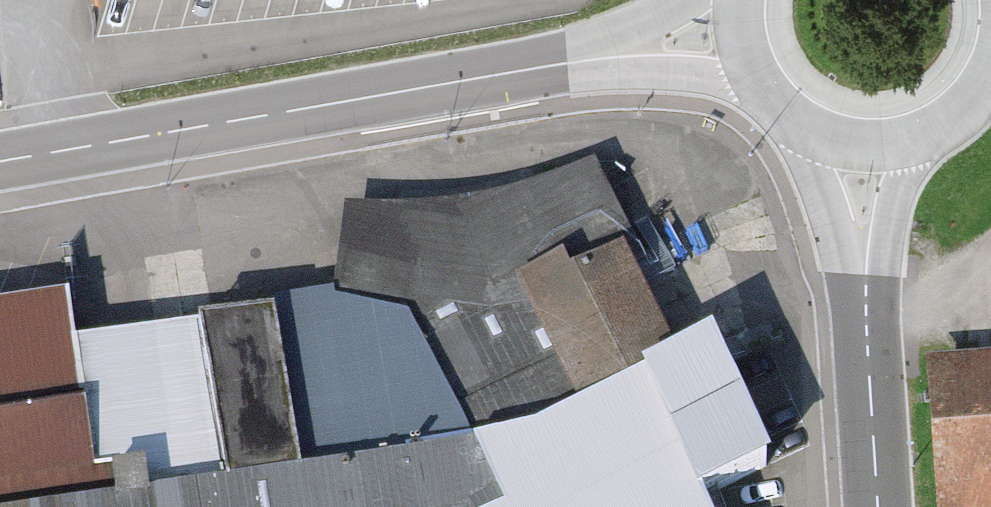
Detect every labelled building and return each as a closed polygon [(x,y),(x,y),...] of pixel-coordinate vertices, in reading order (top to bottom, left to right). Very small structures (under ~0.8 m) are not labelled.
[(474,204),(348,210),(340,300),(413,313),(478,430),(573,391),(528,301),(640,245),(603,164),(474,204)] [(677,336),(633,250),(530,302),(573,388),(677,336)] [(0,311),(0,422),(89,408),(73,300),(0,311)] [(280,318),(208,330),(235,491),(307,478),(280,318)] [(227,458),(208,330),(81,350),(101,477),(227,458)] [(925,364),(934,506),(990,506),(990,361),(925,364)] [(132,506),(480,506),(472,455),(132,506)]
